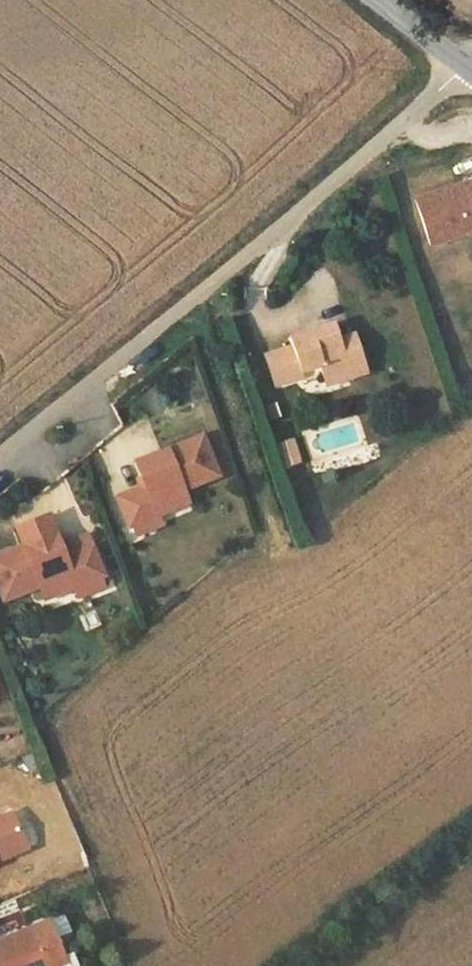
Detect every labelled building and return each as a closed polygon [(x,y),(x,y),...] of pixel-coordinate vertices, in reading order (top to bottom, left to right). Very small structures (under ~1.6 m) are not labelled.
[(429,244),(471,230),(471,180),(414,198),(429,244)] [(341,353),(337,339),(332,324),(289,338),(292,347),(266,355),(275,385),(303,376),(301,371),(319,365),(323,377),(345,369),(348,378),(365,373),(358,348),(341,353)] [(353,334),(337,339),(341,353),(358,348),(353,334)] [(345,369),(323,377),(326,385),(348,378),(345,369)] [(276,404),(267,407),(271,419),(280,416),(276,404)] [(133,461),(142,486),(115,496),(126,525),(129,523),(154,514),(148,498),(178,487),(178,490),(179,489),(215,476),(200,436),(133,461)] [(292,440),(278,445),(285,466),(298,462),(292,440)] [(178,487),(148,498),(154,514),(184,503),(179,489),(178,490),(178,487)] [(154,514),(129,523),(133,534),(158,525),(154,514)] [(91,546),(63,557),(48,519),(15,532),(21,546),(0,555),(0,590),(4,599),(38,585),(40,585),(39,582),(68,570),(74,586),(98,576),(101,571),(91,546)] [(40,585),(38,585),(44,598),(74,586),(68,570),(39,582),(40,585)] [(98,576),(74,586),(78,596),(102,586),(98,576)] [(26,848),(12,814),(0,818),(0,859),(26,848)] [(0,941),(0,965),(42,965),(64,957),(64,955),(49,920),(0,941)] [(70,952),(64,955),(64,957),(42,965),(76,965),(70,952)]
